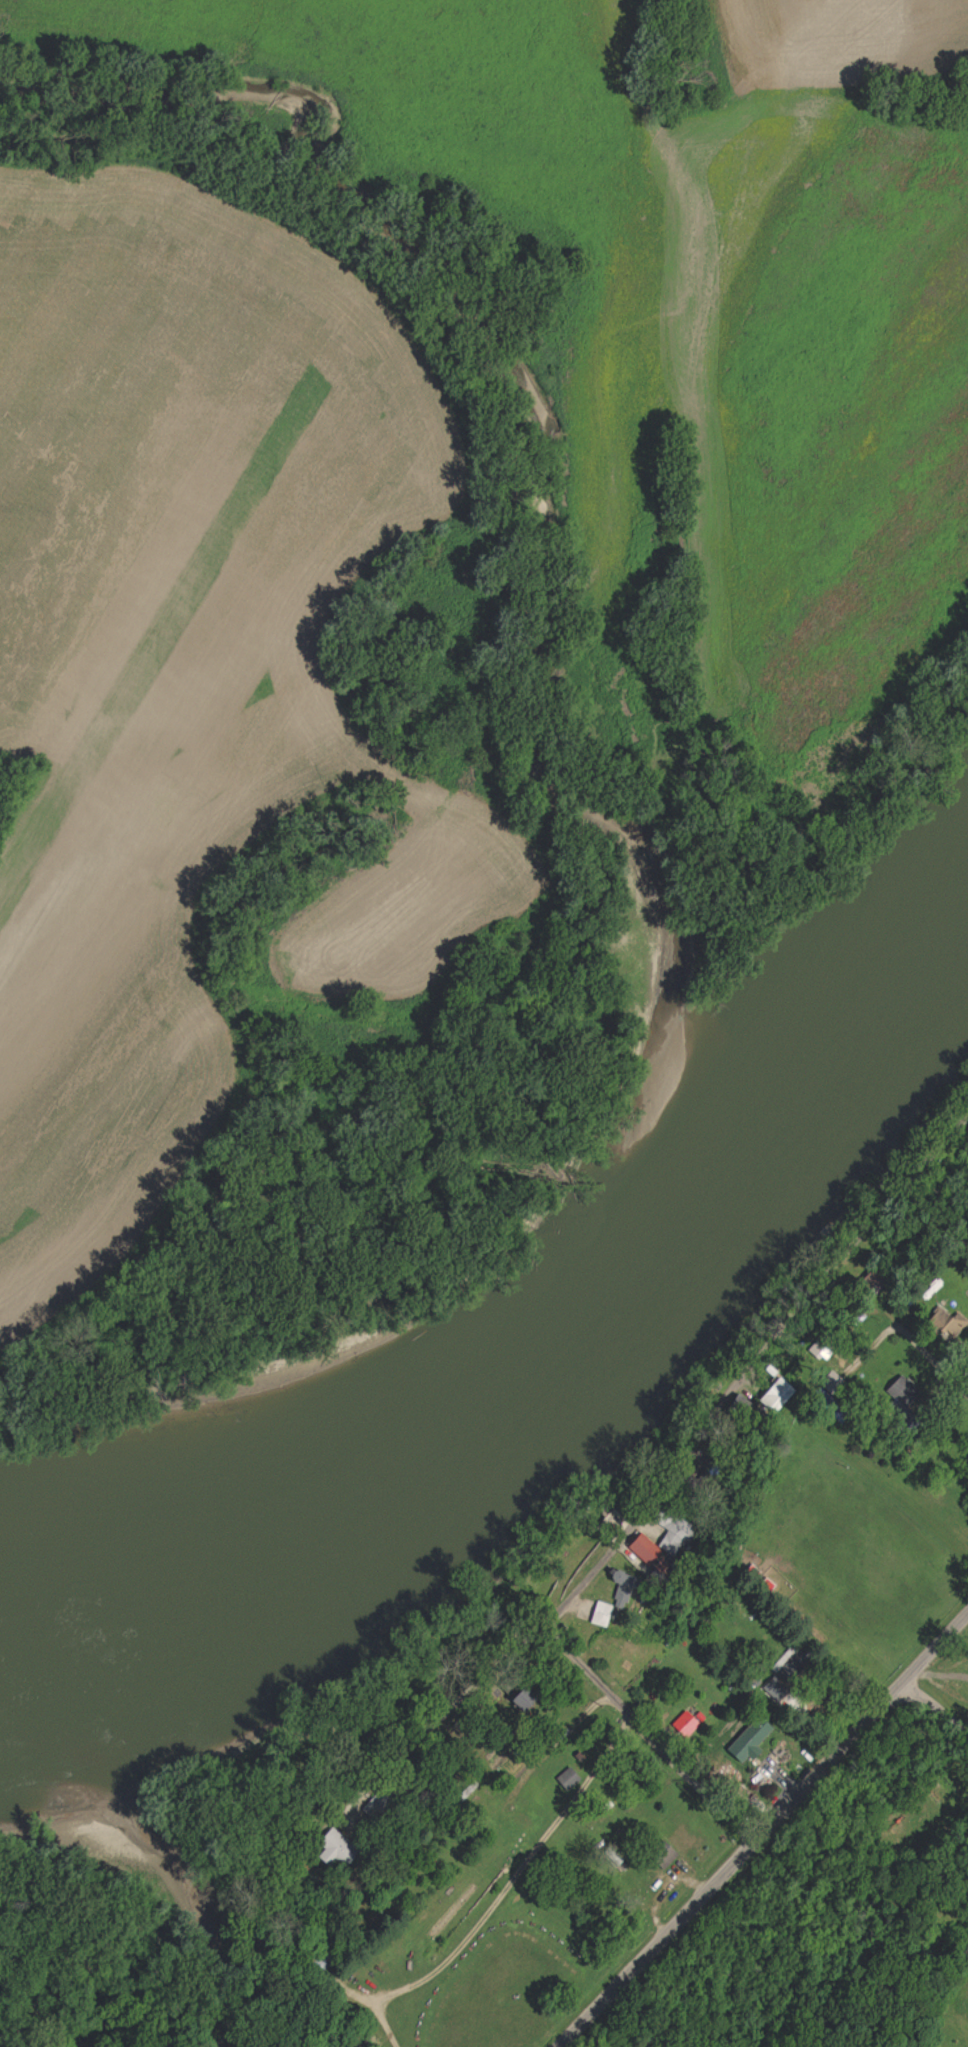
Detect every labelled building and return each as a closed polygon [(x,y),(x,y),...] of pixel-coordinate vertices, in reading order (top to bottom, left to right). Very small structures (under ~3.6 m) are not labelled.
[(941,1308),(928,1323),(942,1337),(947,1331),(956,1339),(967,1326),(967,1321),(959,1313),(953,1319),(941,1308)] [(778,1416),(793,1394),(777,1382),(761,1404),(778,1416)] [(755,1407),(739,1395),(731,1407),(747,1419),(755,1407)] [(659,1547),(675,1558),(694,1531),(669,1513),(660,1526),(670,1533),(659,1547)] [(629,1548),(651,1568),(664,1553),(643,1534),(629,1548)] [(613,1582),(621,1584),(614,1609),(629,1613),(638,1579),(616,1573),(613,1582)] [(615,1608),(598,1602),(592,1624),(608,1630),(615,1608)] [(525,1715),(539,1701),(527,1688),(512,1702),(525,1715)] [(673,1727),(687,1741),(702,1725),(687,1712),(673,1727)] [(774,1732),(760,1717),(727,1751),(742,1765),(749,1758),(753,1763),(763,1752),(758,1748),(774,1732)] [(568,1793),(583,1780),(572,1767),(557,1780),(568,1793)] [(357,1846),(332,1829),(320,1845),(326,1849),(319,1859),(334,1869),(339,1861),(349,1868),(357,1857),(352,1853),(357,1846)] [(666,1871),(680,1856),(665,1842),(651,1857),(666,1871)]
